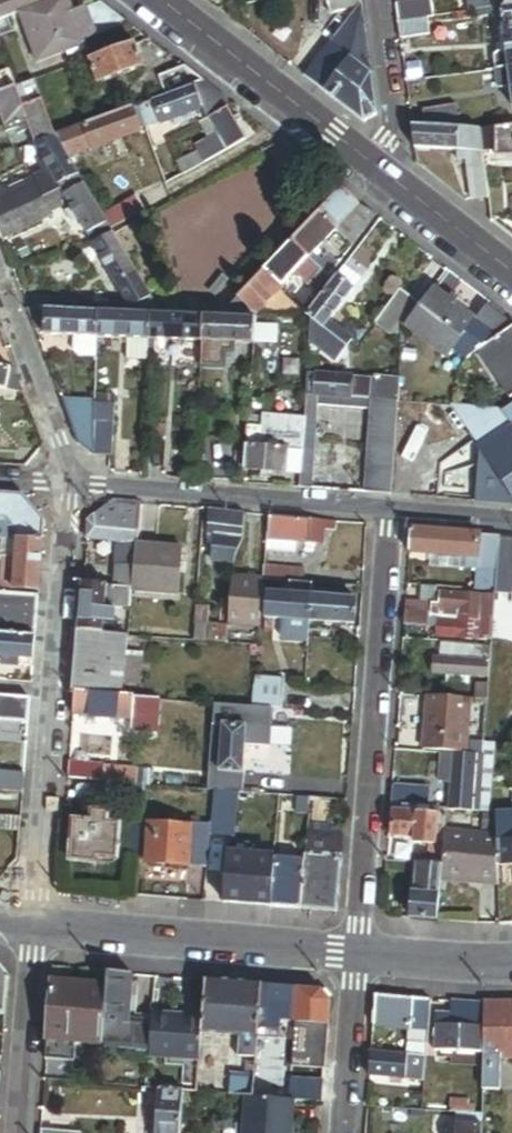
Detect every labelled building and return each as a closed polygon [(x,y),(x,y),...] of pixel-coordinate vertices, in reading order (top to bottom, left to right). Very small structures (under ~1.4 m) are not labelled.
[(42,6),(40,0),(0,0),(0,21),(1,22),(6,20),(15,17),(42,6)] [(67,0),(59,0),(42,6),(15,17),(33,65),(67,52),(85,46),(83,41),(72,13),(67,0)] [(363,8),(361,0),(324,0),(330,14),(363,8)] [(395,3),(397,21),(427,17),(433,16),(431,0),(419,0),(395,3)] [(467,12),(503,6),(511,5),(511,0),(466,0),(467,12)] [(130,24),(101,2),(72,13),(83,41),(130,24)] [(503,6),(506,26),(511,25),(511,5),(503,6)] [(334,45),(372,76),(363,9),(334,45)] [(427,17),(397,21),(400,38),(429,34),(427,17)] [(6,20),(1,22),(0,22),(0,35),(10,31),(6,20)] [(506,26),(502,26),(505,50),(508,68),(511,67),(511,25),(506,26)] [(145,68),(136,45),(89,63),(98,86),(145,68)] [(334,45),(307,79),(366,124),(378,118),(372,76),(334,45)] [(85,46),(67,52),(69,57),(87,51),(85,46)] [(495,70),(508,68),(505,50),(498,51),(493,56),(495,70)] [(186,68),(159,77),(165,96),(203,82),(186,68)] [(510,86),(508,68),(495,70),(498,87),(510,86)] [(15,89),(9,73),(0,76),(0,94),(15,89)] [(226,100),(205,84),(194,88),(201,109),(224,100),(226,100)] [(201,109),(194,88),(152,103),(160,124),(196,111),(201,109)] [(17,90),(0,96),(0,115),(2,121),(7,133),(28,125),(35,147),(57,138),(43,102),(24,109),(17,90)] [(224,100),(201,109),(196,111),(202,122),(227,108),(229,108),(224,100)] [(160,124),(152,103),(138,108),(146,129),(160,124)] [(423,126),(458,128),(453,105),(421,109),(423,126)] [(146,129),(138,108),(133,111),(141,132),(146,130),(146,129)] [(227,108),(202,122),(200,124),(206,134),(210,142),(220,137),(228,152),(246,141),(227,108)] [(141,132),(133,111),(86,128),(94,150),(141,132)] [(423,126),(412,126),(415,149),(457,152),(458,128),(423,126)] [(495,127),(495,150),(495,154),(511,154),(511,126),(495,127)] [(483,150),(495,150),(495,127),(480,129),(483,150)] [(86,128),(57,138),(70,160),(94,150),(86,128)] [(483,150),(480,129),(458,128),(457,152),(483,153),(483,150)] [(210,142),(206,134),(193,141),(200,150),(178,162),(184,175),(228,152),(220,137),(210,142)] [(70,160),(57,138),(35,147),(44,162),(59,188),(80,178),(70,160)] [(483,153),(457,152),(457,162),(466,161),(473,199),(490,197),(483,153)] [(59,188),(44,162),(39,164),(45,176),(22,187),(30,207),(36,205),(62,193),(59,188)] [(175,164),(166,169),(171,181),(181,177),(175,164)] [(84,184),(80,178),(59,188),(62,193),(84,184)] [(66,199),(86,187),(84,184),(62,193),(36,205),(39,216),(56,209),(69,204),(66,199)] [(0,196),(0,220),(30,207),(22,187),(0,196)] [(89,238),(109,226),(106,221),(86,187),(66,199),(69,204),(74,213),(80,224),(89,238)] [(361,205),(344,188),(321,212),(338,229),(361,205)] [(114,235),(147,216),(138,202),(106,221),(109,226),(114,235)] [(36,205),(30,207),(0,220),(0,235),(2,240),(42,224),(39,216),(36,205)] [(377,216),(361,205),(338,229),(355,246),(377,216)] [(56,209),(39,216),(42,224),(60,217),(56,209)] [(338,229),(321,212),(293,242),(310,258),(338,229)] [(80,224),(74,213),(68,217),(74,227),(80,224)] [(94,247),(114,235),(109,226),(89,238),(94,247)] [(137,275),(114,235),(94,247),(117,287),(137,275)] [(310,258),(293,242),(266,270),(283,287),(297,272),(310,258)] [(326,274),(330,278),(340,265),(329,255),(318,266),(326,274)] [(317,265),(310,258),(297,272),(310,285),(315,280),(309,273),(317,265)] [(318,266),(317,265),(309,273),(315,280),(318,283),(322,279),(326,274),(318,266)] [(363,280),(346,267),(338,277),(356,290),(363,280)] [(283,287),(266,270),(239,298),(253,312),(254,312),(259,312),(283,287)] [(326,283),(330,278),(326,274),(322,279),(326,283)] [(151,298),(137,275),(117,287),(124,299),(134,294),(140,304),(151,298)] [(356,290),(338,277),(308,318),(313,321),(326,330),(331,323),(356,290)] [(375,325),(404,347),(407,324),(421,304),(401,290),(375,325)] [(436,290),(408,326),(448,356),(457,345),(476,321),(436,290)] [(138,314),(161,315),(151,298),(140,304),(138,314)] [(253,312),(239,298),(221,318),(247,318),(253,312)] [(494,305),(491,310),(487,308),(477,322),(497,337),(511,327),(500,317),(504,313),(494,305)] [(45,335),(46,313),(29,313),(37,334),(45,335)] [(99,341),(100,315),(46,313),(45,335),(45,339),(74,340),(99,341)] [(504,313),(500,317),(511,327),(511,319),(504,313)] [(151,343),(152,317),(100,315),(99,341),(127,342),(151,343)] [(203,345),(204,319),(152,317),(151,343),(203,345)] [(257,321),(204,319),(203,345),(225,345),(256,347),(257,321)] [(355,341),(331,323),(326,330),(313,321),(311,344),(338,364),(355,341)] [(497,337),(477,322),(476,321),(457,345),(471,356),(471,355),(478,350),(497,337)] [(497,337),(478,350),(511,399),(511,398),(511,327),(497,337)] [(99,341),(74,340),(73,352),(79,358),(98,359),(99,341)] [(151,343),(127,342),(126,361),(150,362),(151,343)] [(225,345),(203,345),(202,367),(224,368),(225,345)] [(13,372),(0,370),(0,390),(21,394),(13,372)] [(316,379),(308,378),(304,423),(304,433),(302,451),(302,457),(314,458),(317,411),(318,400),(314,399),(316,379)] [(374,403),(376,384),(316,379),(314,399),(318,400),(374,404),(374,403)] [(402,382),(402,381),(376,379),(376,384),(374,403),(398,405),(400,405),(402,382)] [(116,397),(97,395),(97,403),(96,425),(115,426),(116,397)] [(374,404),(318,400),(317,411),(373,416),(374,404)] [(97,403),(62,402),(78,445),(95,459),(96,425),(97,403)] [(391,494),(398,405),(374,403),(374,404),(373,416),(367,492),(391,494)] [(454,407),(483,448),(511,428),(511,422),(505,411),(454,407)] [(304,433),(304,423),(290,422),(288,450),(289,450),(295,450),(291,443),(292,432),(304,433)] [(115,426),(96,425),(95,459),(113,459),(115,426)] [(256,429),(249,428),(247,446),(259,447),(261,429),(256,429)] [(483,448),(481,450),(511,494),(511,428),(483,448)] [(261,429),(259,447),(274,448),(275,431),(261,429)] [(302,451),(304,433),(292,432),(291,443),(295,450),(302,451)] [(165,443),(148,442),(147,469),(163,470),(165,443)] [(247,446),(245,470),(287,474),(289,450),(288,450),(274,448),(259,447),(247,446)] [(289,450),(287,474),(300,475),(302,457),(302,451),(295,450),(289,450)] [(481,450),(476,502),(511,504),(511,494),(481,450)] [(300,475),(299,488),(311,489),(314,458),(302,457),(300,475)] [(0,494),(0,516),(10,516),(20,529),(22,530),(21,541),(46,544),(47,522),(25,496),(0,494)] [(117,502),(94,520),(140,523),(142,504),(117,502)] [(247,512),(211,510),(209,535),(214,535),(212,560),(233,562),(235,560),(237,558),(242,542),(244,536),(247,512)] [(312,521),(270,517),(268,539),(294,541),(310,542),(312,521)] [(91,523),(89,540),(120,542),(137,543),(137,541),(138,541),(140,523),(94,520),(91,523)] [(0,521),(0,539),(21,541),(22,530),(20,529),(4,527),(4,521),(0,521)] [(327,522),(312,521),(310,542),(325,544),(326,527),(327,522)] [(412,531),(411,554),(437,556),(461,557),(462,534),(412,531)] [(480,570),(479,591),(497,593),(499,566),(501,537),(462,534),(461,557),(465,558),(464,569),(480,570)] [(501,537),(499,566),(501,566),(511,567),(511,538),(501,537)] [(294,541),(268,539),(267,550),(293,553),(294,541)] [(41,592),(46,544),(21,541),(19,564),(16,590),(41,592)] [(137,543),(120,542),(118,566),(135,568),(137,544),(137,543)] [(184,548),(137,544),(135,568),(133,589),(133,591),(180,595),(184,548)] [(461,557),(437,556),(436,567),(464,569),(465,558),(461,557)] [(19,564),(4,562),(2,588),(2,589),(16,590),(19,564)] [(133,589),(135,568),(118,566),(117,583),(122,584),(121,588),(133,589)] [(501,566),(499,595),(511,596),(511,567),(501,566)] [(266,567),(265,576),(304,580),(304,570),(266,567)] [(314,582),(303,581),(302,583),(302,595),(313,596),(314,582)] [(264,584),(233,582),(229,629),(260,631),(264,584)] [(302,595),(302,583),(294,582),(293,594),(302,595)] [(325,589),(325,583),(314,582),(313,596),(324,597),(325,589)] [(117,588),(86,585),(82,633),(113,636),(116,607),(117,588)] [(441,594),(442,589),(423,587),(422,604),(441,605),(441,594)] [(131,608),(133,591),(133,589),(121,588),(117,588),(116,607),(131,608)] [(311,620),(313,596),(302,595),(293,594),(268,592),(266,617),(289,619),(287,642),(309,644),(311,620)] [(441,605),(440,611),(461,612),(462,596),(441,594),(441,605)] [(41,598),(0,595),(0,635),(38,638),(41,598)] [(331,597),(324,597),(313,596),(311,620),(355,624),(357,599),(331,597)] [(461,612),(460,618),(481,620),(483,597),(462,596),(461,612)] [(495,621),(497,598),(483,597),(481,620),(494,621),(495,621)] [(422,604),(407,602),(406,614),(440,617),(440,611),(441,605),(422,604)] [(209,615),(196,614),(195,627),(208,628),(209,615)] [(440,617),(406,614),(405,628),(438,631),(439,622),(460,624),(460,618),(440,617)] [(217,629),(216,642),(226,643),(229,617),(218,616),(217,629)] [(481,620),(460,618),(460,624),(458,642),(479,643),(481,620)] [(492,644),(494,621),(481,620),(479,643),(492,644)] [(458,642),(460,624),(439,622),(438,631),(438,640),(458,642)] [(208,628),(195,627),(194,642),(216,644),(216,642),(217,629),(208,628)] [(113,636),(82,633),(77,694),(122,697),(126,654),(127,637),(113,636)] [(38,638),(0,635),(0,658),(8,659),(36,661),(38,638)] [(441,647),(440,662),(451,662),(451,654),(452,648),(441,647)] [(466,655),(451,654),(451,662),(479,664),(480,650),(466,649),(466,655)] [(491,651),(480,650),(479,664),(485,665),(490,665),(491,651)] [(145,656),(126,654),(122,697),(135,699),(142,699),(145,656)] [(35,669),(36,661),(8,659),(8,666),(35,669)] [(479,664),(451,662),(440,662),(435,661),(434,678),(446,679),(470,680),(484,682),(485,665),(479,664)] [(285,681),(256,679),(254,708),(282,711),(285,681)] [(476,703),(489,704),(490,688),(478,687),(476,703)] [(135,699),(122,697),(77,694),(75,717),(133,722),(135,699)] [(0,697),(0,722),(30,725),(32,700),(0,697)] [(157,738),(160,701),(142,699),(135,699),(133,722),(132,736),(157,738)] [(472,703),(427,699),(422,754),(445,756),(456,757),(467,758),(472,703)] [(225,723),(226,706),(214,705),(213,722),(225,723)] [(224,726),(225,723),(213,722),(212,734),(223,735),(224,726)] [(224,726),(223,735),(221,762),(220,772),(242,774),(246,728),(224,726)] [(223,735),(212,734),(209,762),(210,762),(221,762),(223,735)] [(481,813),(491,814),(496,748),(486,747),(481,813)] [(455,768),(456,757),(445,756),(444,767),(455,768)] [(451,812),(474,813),(478,758),(467,758),(456,757),(455,768),(454,786),(451,812)] [(474,813),(480,813),(484,759),(478,758),(474,813)] [(104,761),(72,759),(70,779),(102,782),(103,768),(104,761)] [(221,762),(210,762),(208,790),(214,791),(214,792),(216,792),(240,794),(242,774),(220,772),(221,762)] [(454,786),(455,768),(444,767),(442,785),(454,786)] [(102,782),(137,785),(138,773),(138,771),(103,768),(102,782)] [(154,774),(138,773),(137,785),(153,786),(154,774)] [(24,796),(25,779),(0,777),(0,794),(24,796)] [(135,807),(137,785),(102,782),(100,804),(135,807)] [(434,792),(393,789),(391,807),(395,807),(432,810),(434,792)] [(240,794),(216,792),(215,810),(238,813),(240,794)] [(311,800),(299,799),(298,816),(309,817),(311,800)] [(332,819),(333,802),(311,800),(309,817),(332,819)] [(344,826),(345,803),(333,802),(332,819),(332,825),(344,826)] [(432,816),(432,810),(395,807),(394,813),(432,816)] [(444,834),(446,811),(432,810),(432,816),(437,817),(435,841),(435,846),(443,847),(444,834)] [(109,814),(93,812),(92,821),(87,821),(87,823),(74,822),(70,863),(96,865),(97,860),(117,861),(119,849),(121,849),(121,846),(119,846),(121,826),(109,825),(109,814)] [(432,816),(394,813),(392,837),(416,839),(435,841),(437,817),(432,816)] [(496,815),(497,838),(497,843),(511,842),(511,815),(496,815)] [(21,833),(22,820),(6,819),(5,832),(21,833)] [(133,824),(130,860),(147,861),(150,826),(133,824)] [(150,826),(147,861),(147,864),(188,867),(191,829),(150,826)] [(188,867),(207,868),(210,827),(191,826),(191,829),(188,867)] [(497,843),(497,838),(444,834),(443,847),(442,857),(442,865),(441,877),(469,880),(468,883),(499,885),(498,867),(497,843)] [(497,843),(498,867),(511,866),(511,842),(497,843)] [(442,857),(443,847),(435,846),(419,845),(418,855),(425,856),(442,857)] [(229,856),(252,858),(252,849),(230,847),(229,856)] [(331,851),(313,850),(312,857),(331,859),(331,852),(331,851)] [(271,909),(275,860),(252,858),(229,856),(225,905),(271,909)] [(442,865),(442,857),(425,856),(424,863),(442,865)] [(306,857),(306,863),(302,911),(338,914),(343,860),(331,859),(312,857),(306,857)] [(306,863),(275,860),(271,909),(302,911),(306,863)] [(441,877),(442,865),(424,863),(421,895),(440,897),(441,877)] [(414,894),(412,921),(437,923),(440,897),(421,895),(414,894)] [(6,1015),(6,1014),(9,976),(0,966),(0,1014),(6,1015)] [(134,976),(111,974),(110,988),(108,1012),(108,1021),(125,1022),(127,1000),(131,1001),(133,1001),(134,976)] [(264,987),(208,982),(206,1020),(204,1034),(241,1037),(260,1038),(264,987)] [(53,984),(51,1008),(74,1009),(89,1011),(100,1011),(102,988),(53,984)] [(284,989),(264,987),(260,1038),(280,1040),(281,1027),(281,1021),(284,989)] [(110,988),(102,988),(100,1011),(108,1012),(110,988)] [(296,990),(284,989),(281,1021),(288,1022),(293,1022),(296,990)] [(323,992),(296,990),(293,1022),(293,1024),(294,1024),(330,1025),(332,1003),(323,992)] [(377,997),(374,1029),(411,1031),(430,1033),(432,1002),(377,997)] [(485,1006),(485,1031),(485,1055),(502,1055),(511,1055),(511,1005),(485,1006)] [(51,1008),(47,1058),(70,1060),(71,1055),(74,1009),(51,1008)] [(74,1009),(71,1055),(78,1055),(79,1042),(106,1044),(107,1033),(88,1031),(89,1011),(74,1009)] [(107,1033),(108,1021),(108,1012),(100,1011),(89,1011),(88,1031),(107,1033)] [(154,1048),(152,1057),(202,1060),(204,1034),(206,1020),(156,1016),(155,1025),(154,1048)] [(438,1028),(458,1029),(458,1017),(439,1016),(438,1028)] [(125,1022),(108,1021),(107,1033),(106,1044),(154,1048),(155,1025),(129,1023),(125,1022)] [(327,1070),(330,1025),(294,1024),(291,1068),(327,1070)] [(485,1055),(485,1031),(458,1029),(438,1028),(437,1028),(435,1051),(485,1055)] [(430,1033),(411,1031),(408,1056),(428,1058),(430,1033)] [(260,1038),(241,1037),(239,1058),(248,1059),(257,1059),(258,1059),(260,1038)] [(408,1056),(372,1053),(370,1077),(406,1081),(408,1056)] [(502,1055),(485,1055),(484,1087),(502,1087),(502,1062),(502,1055)] [(428,1058),(408,1056),(406,1081),(426,1083),(428,1058)] [(247,1071),(256,1072),(257,1059),(248,1059),(247,1071)] [(273,1060),(258,1059),(257,1072),(257,1078),(272,1079),(273,1060)] [(255,1098),(257,1078),(247,1077),(233,1076),(232,1096),(255,1098)] [(271,1093),(272,1079),(257,1078),(255,1098),(270,1099),(271,1093)] [(325,1101),(326,1083),(292,1081),(290,1099),(325,1101)] [(146,1089),(144,1110),(160,1111),(162,1090),(146,1089)] [(162,1090),(160,1111),(158,1132),(183,1132),(186,1092),(162,1090)] [(297,1101),(285,1100),(285,1102),(254,1099),(252,1132),(294,1132),(297,1101)] [(458,1114),(477,1116),(478,1108),(471,1108),(471,1103),(452,1102),(451,1114),(458,1114)] [(484,1128),(484,1116),(477,1116),(458,1114),(458,1128),(484,1128)]
